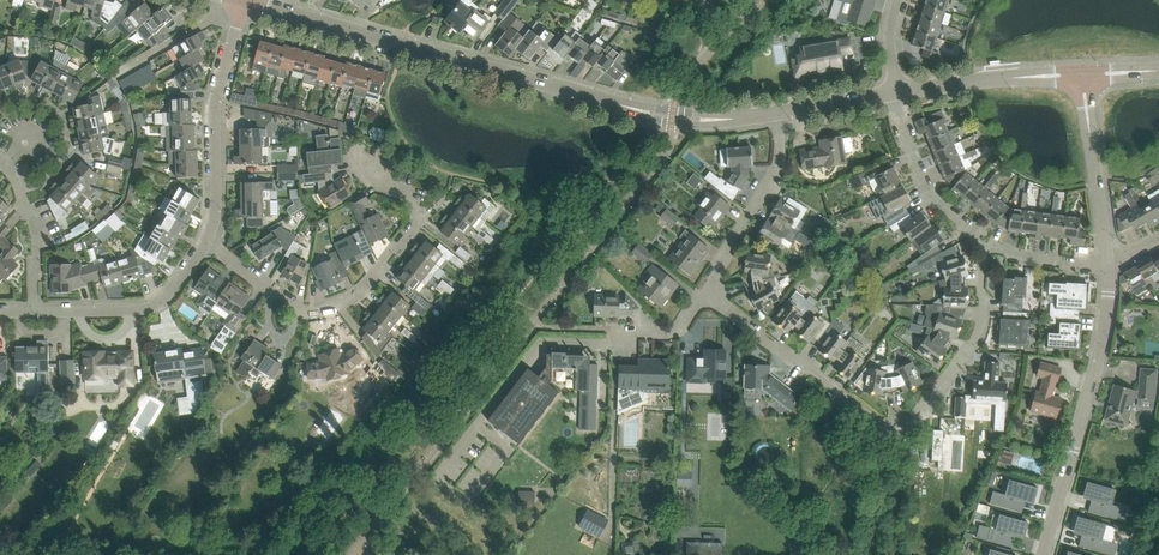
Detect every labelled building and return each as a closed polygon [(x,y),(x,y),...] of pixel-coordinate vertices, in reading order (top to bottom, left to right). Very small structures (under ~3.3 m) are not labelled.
[(41,2),(40,5),(52,9),(54,0),(35,0),(41,2)] [(67,9),(73,10),(73,13),(83,16),(85,6),(87,0),(69,0),(67,9)] [(85,6),(94,9),(93,16),(91,20),(105,28),(108,24),(113,18),(122,6),(116,1),(114,4),(104,1),(105,0),(87,0),(85,6)] [(362,8),(368,0),(351,0),(362,8)] [(447,2),(455,9),(446,21),(451,25),(450,26),(452,28),(453,27),(459,32),(461,30),(461,29),(473,13),(478,7),(471,1),(472,0),(448,0),(447,2)] [(495,13),(504,20),(509,13),(519,0),(505,0),(495,13)] [(866,25),(873,4),(874,4),(876,0),(841,0),(843,1),(837,21),(848,24),(850,20),(866,25)] [(925,5),(945,12),(949,0),(926,0),(925,5)] [(118,12),(113,18),(118,25),(121,23),(131,34),(137,29),(136,29),(137,29),(154,15),(154,14),(145,3),(136,10),(133,13),(125,3),(122,6),(118,12)] [(54,4),(49,23),(56,25),(61,6),(54,4)] [(920,19),(941,25),(945,12),(925,5),(920,19)] [(584,6),(580,12),(587,14),(587,13),(589,13),(591,8),(584,6)] [(154,15),(137,29),(152,48),(171,37),(171,36),(168,38),(161,29),(163,26),(173,19),(164,7),(154,15)] [(469,36),(474,40),(491,18),(485,13),(482,17),(475,11),(478,7),(473,13),(461,29),(461,30),(467,34),(466,35),(469,37),(469,36)] [(621,15),(619,20),(625,21),(628,17),(623,12),(621,15)] [(511,56),(517,48),(516,48),(524,38),(517,33),(523,24),(509,13),(504,20),(499,25),(507,31),(497,45),(511,56)] [(628,17),(625,21),(638,25),(640,20),(628,17)] [(916,32),(937,38),(941,25),(920,19),(916,32)] [(530,31),(524,38),(516,48),(517,48),(530,59),(541,45),(549,52),(558,39),(544,28),(537,37),(530,31)] [(173,48),(179,59),(185,56),(198,48),(198,49),(204,46),(201,41),(205,39),(205,37),(202,32),(203,31),(202,31),(173,48)] [(561,64),(564,59),(577,42),(576,42),(580,37),(581,35),(576,31),(570,37),(566,34),(560,41),(558,39),(549,52),(547,53),(548,54),(549,55),(551,57),(552,58),(554,59),(556,60),(561,64)] [(922,56),(936,61),(938,52),(933,51),(937,38),(916,32),(912,45),(924,49),(922,56)] [(75,37),(71,44),(86,52),(89,45),(75,37)] [(572,58),(578,63),(591,46),(580,37),(576,42),(577,42),(564,59),(568,62),(572,58)] [(591,46),(578,63),(583,66),(586,62),(593,67),(605,50),(608,45),(598,37),(595,42),(594,41),(591,46)] [(820,73),(825,72),(843,69),(840,54),(852,52),(850,38),(800,46),(802,57),(793,59),(793,60),(795,74),(796,74),(796,77),(805,75),(805,74),(806,74),(806,75),(819,73),(819,72),(820,72),(820,73)] [(265,73),(267,66),(273,45),(260,41),(256,55),(252,69),(265,73)] [(57,42),(56,46),(64,50),(64,51),(67,52),(66,55),(71,58),(72,55),(75,50),(67,46),(57,42)] [(677,46),(675,44),(672,42),(669,46),(673,50),(677,46)] [(285,48),(273,45),(267,66),(265,73),(278,76),(285,48)] [(287,69),(293,70),(299,49),(285,45),(285,48),(278,76),(277,78),(284,80),(287,69)] [(605,50),(593,67),(597,70),(601,66),(607,70),(605,72),(617,81),(625,71),(626,70),(625,70),(634,59),(624,52),(623,50),(620,54),(608,45),(605,50)] [(179,59),(186,70),(186,71),(199,63),(200,63),(205,60),(198,49),(198,48),(185,56),(179,59)] [(52,67),(40,91),(44,93),(47,88),(52,91),(66,66),(71,58),(66,55),(55,49),(54,59),(54,64),(52,67)] [(293,70),(305,74),(311,53),(299,49),(293,70)] [(83,54),(75,50),(72,55),(80,59),(83,54)] [(324,56),(311,53),(305,74),(303,84),(315,87),(317,80),(323,59),(324,59),(324,56)] [(317,80),(330,83),(335,62),(324,59),(323,59),(317,80)] [(19,60),(8,64),(17,89),(22,87),(20,82),(27,80),(25,75),(30,75),(31,61),(20,60),(19,60)] [(35,88),(40,91),(52,67),(42,61),(41,62),(31,61),(30,75),(34,76),(32,80),(38,84),(35,88)] [(347,65),(335,62),(330,83),(343,87),(344,84),(343,84),(348,65),(347,65)] [(196,80),(206,74),(200,63),(199,63),(186,71),(186,70),(181,73),(173,77),(181,91),(182,91),(195,91),(201,88),(196,80)] [(348,63),(347,65),(348,65),(343,84),(344,84),(355,87),(361,66),(348,63)] [(0,67),(0,75),(5,88),(11,86),(13,91),(17,89),(8,64),(0,67)] [(153,71),(150,65),(145,67),(148,74),(153,71)] [(78,72),(66,66),(52,91),(58,94),(56,99),(60,101),(73,78),(74,74),(78,72)] [(374,70),(361,66),(355,87),(353,94),(366,98),(374,70)] [(148,74),(145,67),(138,71),(146,84),(157,78),(153,71),(148,74)] [(98,71),(103,79),(108,75),(102,68),(98,71)] [(379,101),(386,73),(374,70),(366,98),(379,101)] [(146,84),(138,71),(132,75),(140,88),(146,84)] [(140,88),(132,75),(126,78),(133,91),(135,90),(140,88)] [(83,83),(73,78),(60,101),(65,104),(67,99),(73,102),(83,83)] [(117,85),(112,78),(107,81),(113,89),(117,85)] [(126,78),(119,82),(127,95),(133,91),(126,78)] [(135,90),(133,91),(127,95),(130,99),(137,95),(135,90)] [(170,95),(170,112),(192,112),(192,99),(195,99),(195,91),(182,91),(181,91),(176,94),(170,95)] [(230,102),(256,107),(257,102),(256,102),(257,98),(232,93),(230,102)] [(70,116),(71,121),(97,115),(101,115),(103,113),(100,96),(93,97),(95,104),(74,108),(75,115),(70,116)] [(257,110),(257,120),(257,129),(240,129),(240,146),(236,146),(236,147),(262,146),(270,146),(269,137),(273,137),(273,120),(272,113),(257,110)] [(294,115),(306,118),(308,113),(295,110),(294,115)] [(942,110),(915,122),(920,135),(925,133),(928,140),(948,131),(943,119),(945,118),(942,110)] [(163,114),(155,114),(155,125),(163,125),(163,126),(166,126),(173,126),(173,125),(192,125),(192,124),(192,112),(170,112),(162,113),(163,114)] [(97,115),(71,121),(72,126),(77,125),(78,131),(106,125),(103,113),(101,115),(97,115)] [(140,113),(133,114),(136,125),(137,125),(142,125),(142,126),(146,126),(142,114),(140,114),(140,113)] [(338,127),(337,129),(346,131),(348,124),(339,122),(338,127)] [(166,126),(166,138),(195,138),(195,124),(192,124),(192,125),(173,125),(173,126),(166,126)] [(346,131),(354,133),(355,126),(348,124),(346,131)] [(75,139),(76,144),(106,137),(109,138),(106,125),(78,131),(80,138),(75,139)] [(382,138),(384,132),(375,129),(372,135),(382,138)] [(948,131),(928,140),(934,153),(954,144),(957,143),(953,135),(951,130),(948,131)] [(310,174),(332,171),(328,171),(327,165),(342,163),(340,139),(328,140),(327,136),(318,137),(319,151),(307,152),(309,167),(310,174)] [(106,137),(76,144),(77,148),(82,147),(83,154),(105,150),(105,152),(111,153),(114,139),(109,138),(106,137)] [(822,147),(801,151),(804,169),(825,165),(825,166),(835,164),(845,162),(844,156),(844,153),(850,152),(852,149),(851,139),(848,137),(841,138),(841,137),(821,141),(822,147)] [(174,151),(176,151),(195,151),(195,150),(195,138),(173,138),(166,138),(166,152),(168,152),(174,151)] [(939,166),(959,157),(954,144),(934,153),(939,166)] [(262,156),(262,146),(236,147),(240,147),(241,156),(235,156),(235,164),(246,164),(247,164),(248,164),(260,163),(260,166),(267,166),(267,156),(262,156)] [(739,189),(741,191),(750,175),(747,174),(747,165),(753,165),(752,147),(727,149),(728,167),(732,166),(732,172),(726,182),(721,177),(716,183),(714,186),(720,190),(733,200),(739,189)] [(176,164),(198,164),(197,150),(195,150),(195,151),(176,151),(174,151),(168,152),(168,164),(176,164)] [(137,155),(136,163),(135,167),(142,168),(143,160),(142,160),(142,155),(137,155)] [(945,178),(946,178),(961,172),(965,170),(959,157),(939,166),(945,178)] [(110,158),(108,164),(122,168),(124,161),(110,158)] [(73,163),(70,167),(90,185),(98,176),(82,162),(77,167),(73,163)] [(120,175),(122,168),(108,164),(106,171),(120,175)] [(176,164),(177,177),(198,177),(198,164),(176,164)] [(880,166),(850,180),(855,189),(869,182),(874,192),(876,191),(879,197),(881,196),(902,186),(897,175),(898,173),(896,169),(894,169),(893,168),(883,173),(880,166)] [(71,174),(66,179),(88,199),(96,191),(89,186),(90,185),(70,167),(66,171),(71,174)] [(319,191),(330,208),(351,194),(340,177),(333,182),(332,171),(310,174),(303,175),(304,184),(319,183),(320,190),(319,191)] [(695,172),(691,177),(699,183),(703,179),(695,172)] [(952,188),(963,197),(976,181),(966,172),(963,175),(961,172),(946,178),(953,187),(952,188)] [(995,173),(991,179),(995,182),(1000,176),(999,176),(995,173)] [(1153,176),(1149,179),(1153,185),(1157,183),(1153,176)] [(58,180),(54,184),(75,202),(77,200),(83,205),(88,199),(66,179),(62,184),(58,180)] [(991,179),(986,185),(990,188),(995,182),(991,179)] [(257,182),(241,182),(241,200),(263,200),(270,199),(270,190),(274,190),(273,182),(258,182),(258,181),(258,182),(257,182)] [(963,197),(973,206),(987,190),(976,181),(963,197)] [(51,197),(47,201),(58,221),(75,202),(54,184),(51,188),(55,192),(51,197)] [(712,184),(708,188),(714,192),(715,191),(717,193),(720,190),(714,186),(712,184)] [(128,193),(134,195),(136,187),(130,186),(128,193)] [(910,202),(902,186),(881,196),(882,198),(869,204),(877,220),(884,217),(888,224),(908,212),(904,205),(910,202)] [(192,212),(200,199),(180,187),(172,200),(192,212)] [(1129,190),(1131,192),(1133,197),(1138,194),(1134,187),(1129,190)] [(998,199),(987,190),(973,206),(984,215),(998,199)] [(1153,203),(1158,213),(1158,190),(1149,196),(1153,203)] [(702,207),(694,216),(706,225),(709,222),(715,226),(730,206),(715,194),(714,197),(707,192),(704,196),(708,199),(702,207)] [(1121,217),(1118,218),(1120,232),(1127,228),(1134,225),(1136,229),(1148,222),(1141,210),(1133,197),(1131,192),(1125,195),(1132,207),(1120,215),(1121,217)] [(349,201),(362,230),(369,244),(387,235),(378,215),(369,219),(366,211),(362,213),(359,206),(368,201),(363,193),(349,201)] [(495,206),(491,203),(485,198),(481,203),(470,194),(465,200),(461,196),(458,200),(485,221),(495,209),(495,206)] [(1,227),(3,224),(5,222),(0,218),(10,207),(0,198),(0,228),(1,227)] [(242,209),(236,209),(236,217),(247,217),(247,227),(264,227),(263,218),(271,218),(271,216),(270,199),(263,200),(241,200),(242,209)] [(300,199),(291,199),(295,204),(299,210),(305,206),(301,199),(300,199)] [(996,223),(1008,229),(1010,213),(1006,211),(1009,208),(998,199),(984,215),(995,224),(996,223)] [(172,200),(165,212),(185,224),(192,212),(172,200)] [(459,207),(455,213),(472,226),(478,230),(485,221),(458,200),(455,204),(459,207)] [(801,220),(808,209),(795,201),(791,207),(780,200),(771,214),(799,232),(805,223),(801,220)] [(1141,210),(1148,222),(1151,228),(1158,223),(1158,213),(1153,203),(1141,210)] [(105,213),(106,215),(112,208),(108,204),(102,211),(105,213)] [(659,204),(655,210),(660,214),(664,209),(659,204)] [(839,205),(831,210),(834,218),(843,213),(839,205)] [(98,207),(94,212),(96,215),(95,216),(99,220),(105,213),(102,211),(98,207)] [(1066,214),(1080,217),(1082,210),(1068,207),(1066,214)] [(667,208),(661,216),(673,226),(679,218),(667,208)] [(912,241),(916,238),(931,227),(930,226),(934,224),(923,209),(910,219),(906,213),(908,212),(888,224),(894,232),(901,227),(912,241)] [(1021,232),(1024,211),(1011,209),(1010,213),(1008,229),(1008,230),(1021,232)] [(118,210),(114,213),(120,220),(124,216),(118,210)] [(161,210),(157,216),(161,218),(157,225),(178,237),(181,239),(189,226),(185,224),(165,212),(161,210)] [(1029,238),(1034,239),(1038,212),(1024,211),(1021,232),(1030,233),(1029,238)] [(1041,235),(1049,236),(1052,214),(1038,212),(1034,239),(1041,240),(1041,235)] [(120,220),(114,213),(106,221),(109,224),(112,227),(120,220)] [(444,218),(465,235),(472,226),(455,213),(451,218),(447,214),(444,218)] [(771,214),(759,235),(778,247),(784,238),(792,243),(795,239),(809,248),(814,241),(799,232),(771,214)] [(1049,236),(1063,237),(1066,216),(1052,214),(1049,236)] [(1080,218),(1066,216),(1063,237),(1071,239),(1070,244),(1084,246),(1086,232),(1078,231),(1080,218)] [(458,244),(465,235),(444,218),(441,222),(445,225),(441,231),(458,244)] [(93,230),(97,234),(109,224),(106,221),(105,220),(93,230)] [(171,249),(178,237),(154,222),(151,221),(144,233),(171,249)] [(820,221),(815,229),(823,234),(828,226),(820,221)] [(922,255),(906,267),(909,270),(917,266),(921,264),(942,252),(939,253),(934,247),(937,245),(946,238),(935,223),(934,224),(930,226),(931,227),(916,238),(923,248),(919,251),(922,255)] [(0,228),(0,245),(5,250),(0,255),(0,276),(4,279),(6,281),(19,265),(11,258),(19,249),(11,243),(10,243),(4,237),(4,236),(10,230),(3,224),(1,227),(0,228)] [(280,227),(251,245),(260,259),(281,246),(288,250),(293,241),(296,236),(280,227)] [(478,235),(484,239),(488,234),(482,229),(478,235)] [(373,253),(369,244),(362,230),(334,243),(337,250),(345,267),(355,262),(353,257),(362,253),(364,258),(364,257),(373,253)] [(681,248),(672,260),(690,274),(702,258),(709,249),(704,245),(689,233),(685,230),(680,237),(684,240),(679,246),(681,248)] [(73,232),(65,236),(67,240),(67,241),(75,237),(73,232)] [(156,258),(163,262),(171,249),(144,233),(134,249),(142,258),(153,264),(156,258)] [(291,258),(282,274),(298,284),(303,275),(309,265),(301,260),(308,249),(301,245),(305,238),(298,233),(296,236),(293,241),(288,250),(285,255),(291,258)] [(494,239),(488,234),(484,239),(490,244),(494,239)] [(436,249),(426,241),(422,246),(417,243),(414,247),(436,264),(442,255),(449,260),(454,254),(441,244),(436,249)] [(638,244),(632,252),(647,263),(653,255),(638,244)] [(939,281),(968,272),(963,256),(958,258),(954,245),(942,252),(921,264),(923,268),(925,269),(928,270),(931,269),(933,266),(938,265),(941,264),(946,279),(939,281)] [(455,252),(467,261),(471,255),(460,246),(455,252)] [(440,267),(436,264),(414,247),(411,251),(415,254),(411,259),(433,276),(440,267)] [(837,248),(831,251),(834,256),(840,252),(837,248)] [(132,256),(117,261),(123,281),(130,279),(131,280),(134,279),(133,278),(140,276),(141,278),(145,276),(145,275),(155,272),(153,267),(153,266),(152,266),(153,264),(142,258),(134,249),(130,251),(132,256)] [(349,275),(345,267),(337,250),(329,254),(332,259),(312,268),(323,290),(342,280),(341,278),(349,275)] [(769,268),(770,256),(747,253),(745,270),(751,271),(753,281),(775,277),(773,269),(769,268)] [(465,263),(454,254),(449,260),(461,269),(465,263)] [(1139,265),(1152,287),(1157,284),(1155,281),(1158,279),(1158,270),(1152,258),(1139,265)] [(89,264),(93,276),(101,274),(105,287),(123,281),(117,261),(107,263),(107,262),(102,259),(97,261),(89,263),(89,264)] [(426,285),(433,276),(411,259),(407,265),(403,261),(400,265),(421,282),(426,285)] [(71,266),(71,264),(52,264),(52,293),(72,293),(72,286),(78,284),(78,287),(88,284),(87,282),(94,280),(93,276),(89,264),(82,266),(82,263),(71,266)] [(661,307),(672,292),(678,284),(653,264),(646,273),(652,277),(641,291),(661,307)] [(400,265),(397,269),(401,272),(397,278),(406,285),(402,291),(416,302),(428,311),(432,306),(432,305),(421,296),(422,295),(415,290),(421,282),(400,265)] [(1125,273),(1121,276),(1121,284),(1130,281),(1138,295),(1152,287),(1139,265),(1125,273)] [(917,266),(909,270),(912,276),(920,271),(919,269),(917,266)] [(203,294),(196,303),(210,313),(217,303),(216,303),(220,298),(220,297),(214,293),(224,280),(216,275),(217,274),(209,268),(195,288),(203,294)] [(968,273),(968,272),(939,281),(941,289),(944,289),(944,305),(967,306),(967,289),(961,289),(962,274),(968,273)] [(1003,311),(1010,312),(1023,313),(1023,304),(1013,304),(1014,295),(1024,296),(1025,277),(1014,276),(1014,278),(1003,278),(1001,304),(1004,304),(1003,311)] [(755,292),(750,294),(758,309),(764,306),(768,313),(774,306),(771,302),(778,298),(772,288),(776,286),(775,277),(753,281),(755,292)] [(439,285),(445,289),(449,284),(443,280),(439,285)] [(1051,303),(1050,314),(1079,316),(1079,308),(1085,308),(1087,284),(1067,283),(1066,284),(1049,283),(1048,294),(1057,294),(1057,303),(1051,303)] [(239,312),(243,307),(250,297),(240,290),(239,291),(229,284),(220,297),(220,298),(216,303),(217,303),(230,313),(223,323),(225,325),(210,347),(221,354),(247,317),(239,312)] [(455,289),(449,284),(445,289),(451,294),(455,289)] [(796,291),(787,303),(773,321),(786,331),(790,327),(795,331),(809,313),(818,302),(808,295),(805,298),(796,291)] [(410,305),(393,292),(388,298),(384,294),(381,298),(402,315),(410,305)] [(595,316),(619,316),(619,314),(631,314),(638,308),(626,295),(625,296),(595,295),(595,316)] [(382,305),(378,311),(395,324),(402,315),(381,298),(378,302),(382,305)] [(882,298),(878,303),(885,309),(889,304),(882,298)] [(428,311),(416,302),(412,307),(423,316),(428,311)] [(923,326),(927,327),(956,337),(962,321),(956,319),(957,316),(963,316),(967,306),(944,305),(925,305),(925,315),(926,315),(923,326)] [(395,324),(378,311),(374,316),(370,312),(367,316),(393,337),(394,337),(389,332),(395,324)] [(760,311),(755,318),(763,325),(768,318),(760,311)] [(1023,313),(1010,312),(1003,311),(1003,319),(1000,318),(999,343),(1010,343),(1027,345),(1028,320),(1027,320),(1027,313),(1023,313)] [(816,331),(822,335),(834,319),(830,323),(820,315),(817,319),(809,313),(795,331),(808,341),(816,331)] [(1079,316),(1050,314),(1049,323),(1060,323),(1059,334),(1048,333),(1048,346),(1079,348),(1080,324),(1078,324),(1079,316)] [(378,357),(393,337),(367,316),(364,320),(368,323),(364,329),(367,332),(362,338),(378,357)] [(819,350),(832,360),(846,342),(838,335),(845,327),(834,319),(822,335),(827,339),(819,350)] [(193,326),(189,331),(195,335),(199,329),(193,326)] [(401,333),(407,337),(411,332),(405,327),(401,333)] [(927,337),(917,350),(936,364),(946,350),(941,347),(950,335),(956,337),(927,327),(925,335),(927,337)] [(417,337),(411,332),(407,337),(413,342),(417,337)] [(846,342),(832,360),(833,360),(835,357),(840,361),(835,368),(848,378),(851,375),(855,378),(866,363),(858,357),(865,348),(850,336),(846,342)] [(263,346),(254,340),(242,359),(245,361),(237,372),(247,378),(250,373),(257,378),(261,371),(272,378),(275,374),(269,371),(276,361),(260,350),(263,346)] [(16,352),(12,352),(12,357),(16,357),(16,372),(38,372),(38,376),(49,375),(49,344),(38,345),(38,347),(16,348),(16,352)] [(308,362),(308,378),(322,378),(327,376),(328,380),(347,373),(346,371),(350,369),(363,359),(354,346),(342,355),(341,356),(338,348),(319,355),(321,361),(320,362),(308,362)] [(164,353),(154,354),(157,376),(158,383),(186,379),(189,395),(191,410),(198,409),(204,396),(202,380),(190,382),(190,378),(207,376),(204,357),(195,358),(194,352),(182,354),(182,349),(164,352),(164,353)] [(726,351),(705,350),(703,350),(703,359),(688,359),(688,381),(705,382),(705,376),(725,377),(726,351)] [(119,385),(133,384),(132,352),(119,352),(119,355),(104,355),(104,353),(84,353),(85,378),(104,378),(104,375),(119,375),(119,385)] [(552,352),(552,354),(551,368),(552,368),(566,368),(574,368),(574,369),(576,371),(577,372),(576,379),(576,391),(581,391),(581,398),(580,429),(596,430),(598,364),(590,364),(590,362),(590,357),(590,356),(589,356),(584,356),(566,355),(566,353),(552,352)] [(551,368),(552,354),(547,354),(547,366),(539,376),(528,368),(488,419),(519,443),(559,392),(549,384),(551,380),(552,368),(551,368)] [(74,383),(74,360),(59,360),(60,384),(74,383)] [(383,360),(378,363),(381,367),(387,375),(393,383),(394,382),(400,373),(383,360)] [(620,367),(619,406),(619,407),(620,407),(620,408),(621,408),(622,408),(623,408),(643,400),(643,389),(669,390),(669,382),(669,361),(639,360),(639,367),(620,367)] [(1007,383),(998,382),(999,362),(985,361),(984,381),(974,381),(973,396),(966,396),(966,397),(956,396),(955,416),(965,416),(966,403),(1006,406),(1007,383)] [(1061,368),(1041,362),(1037,377),(1041,379),(1038,390),(1037,390),(1031,411),(1045,415),(1043,423),(1045,427),(1052,429),(1052,430),(1053,430),(1062,398),(1052,395),(1056,381),(1057,381),(1061,368)] [(898,364),(890,365),(893,387),(903,386),(906,391),(921,384),(911,363),(900,368),(898,364)] [(769,393),(790,409),(800,397),(766,371),(767,366),(745,365),(745,375),(745,387),(761,387),(769,393)] [(866,368),(854,383),(864,391),(881,394),(882,389),(893,387),(890,365),(881,366),(880,371),(866,368)] [(927,366),(921,374),(926,377),(932,369),(927,366)] [(1158,370),(1142,368),(1140,391),(1115,384),(1106,419),(1119,423),(1122,429),(1133,422),(1130,418),(1136,398),(1139,399),(1154,400),(1155,400),(1158,370)] [(65,402),(61,407),(66,411),(70,406),(65,402)] [(944,430),(940,430),(933,429),(932,460),(942,461),(944,430)] [(249,440),(233,457),(237,461),(251,446),(250,445),(252,442),(249,440)] [(115,441),(109,449),(114,452),(119,444),(115,441)] [(1014,452),(1010,451),(1003,450),(1000,462),(1011,465),(1014,452)] [(80,455),(71,469),(78,474),(87,460),(80,455)] [(991,471),(989,479),(996,481),(998,473),(991,471)] [(678,472),(678,484),(691,485),(691,477),(685,476),(685,473),(678,472)] [(1137,476),(1136,484),(1145,486),(1147,478),(1137,476)] [(990,502),(990,504),(1022,512),(1022,511),(1020,511),(1022,505),(1022,503),(1023,501),(1033,504),(1036,496),(1035,496),(1036,488),(1038,489),(1038,488),(1014,481),(1009,480),(1007,488),(1008,488),(1006,495),(995,492),(992,503),(990,502)] [(1085,490),(1083,498),(1093,501),(1093,503),(1092,505),(1091,511),(1089,510),(1088,511),(1124,521),(1124,520),(1123,520),(1126,509),(1110,504),(1112,497),(1114,498),(1116,490),(1111,488),(1087,482),(1087,483),(1088,483),(1086,490),(1085,490)] [(519,494),(519,504),(534,505),(534,494),(519,494)] [(543,494),(538,499),(543,504),(548,499),(543,494)] [(588,509),(579,526),(600,536),(609,520),(588,509)] [(977,536),(976,537),(1012,547),(1012,546),(1010,545),(1012,539),(1013,537),(1013,536),(1024,539),(1026,530),(1025,530),(1027,523),(1028,523),(1028,522),(1005,516),(999,514),(997,522),(999,523),(997,530),(981,525),(978,536),(977,536)] [(1073,533),(1084,536),(1083,537),(1082,539),(1083,539),(1081,545),(1079,545),(1079,546),(1111,554),(1115,554),(1113,554),(1116,543),(1101,539),(1102,532),(1104,533),(1106,524),(1101,523),(1077,516),(1077,517),(1078,518),(1076,525),(1075,525),(1073,533)] [(1155,522),(1144,521),(1144,533),(1155,533),(1155,522)] [(1154,539),(1142,539),(1142,549),(1154,549),(1154,539)] [(687,554),(721,554),(721,542),(687,541),(687,554)]
